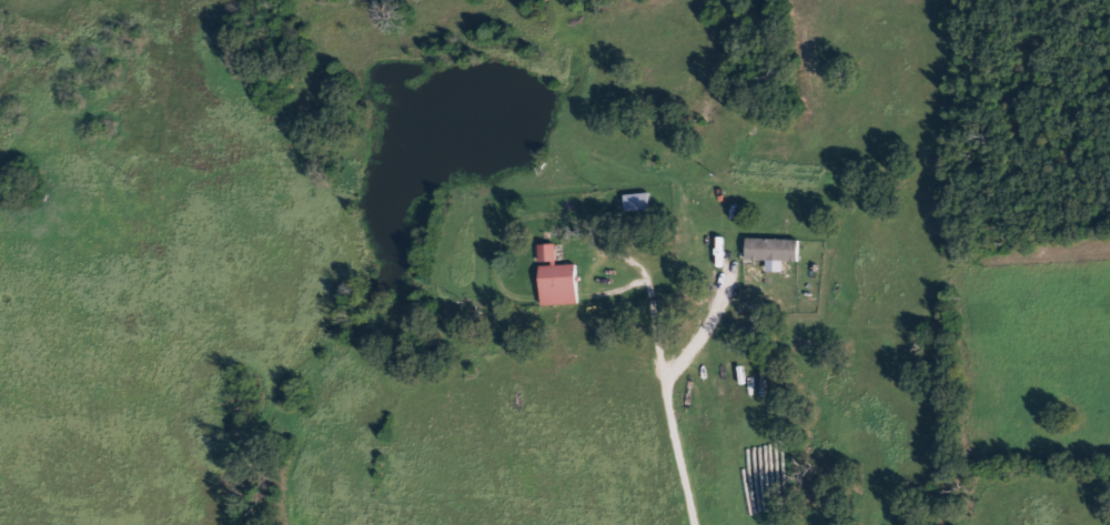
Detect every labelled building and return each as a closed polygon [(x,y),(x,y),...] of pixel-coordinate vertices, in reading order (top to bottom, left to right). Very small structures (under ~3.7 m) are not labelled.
[(629,213),(654,211),(653,194),(628,195),(629,213)] [(771,273),(788,273),(788,263),(804,263),(804,241),(750,240),(750,260),(771,260),(771,273)] [(547,306),(584,305),(583,266),(561,266),(561,245),(543,246),(544,266),(546,265),(547,306)]
